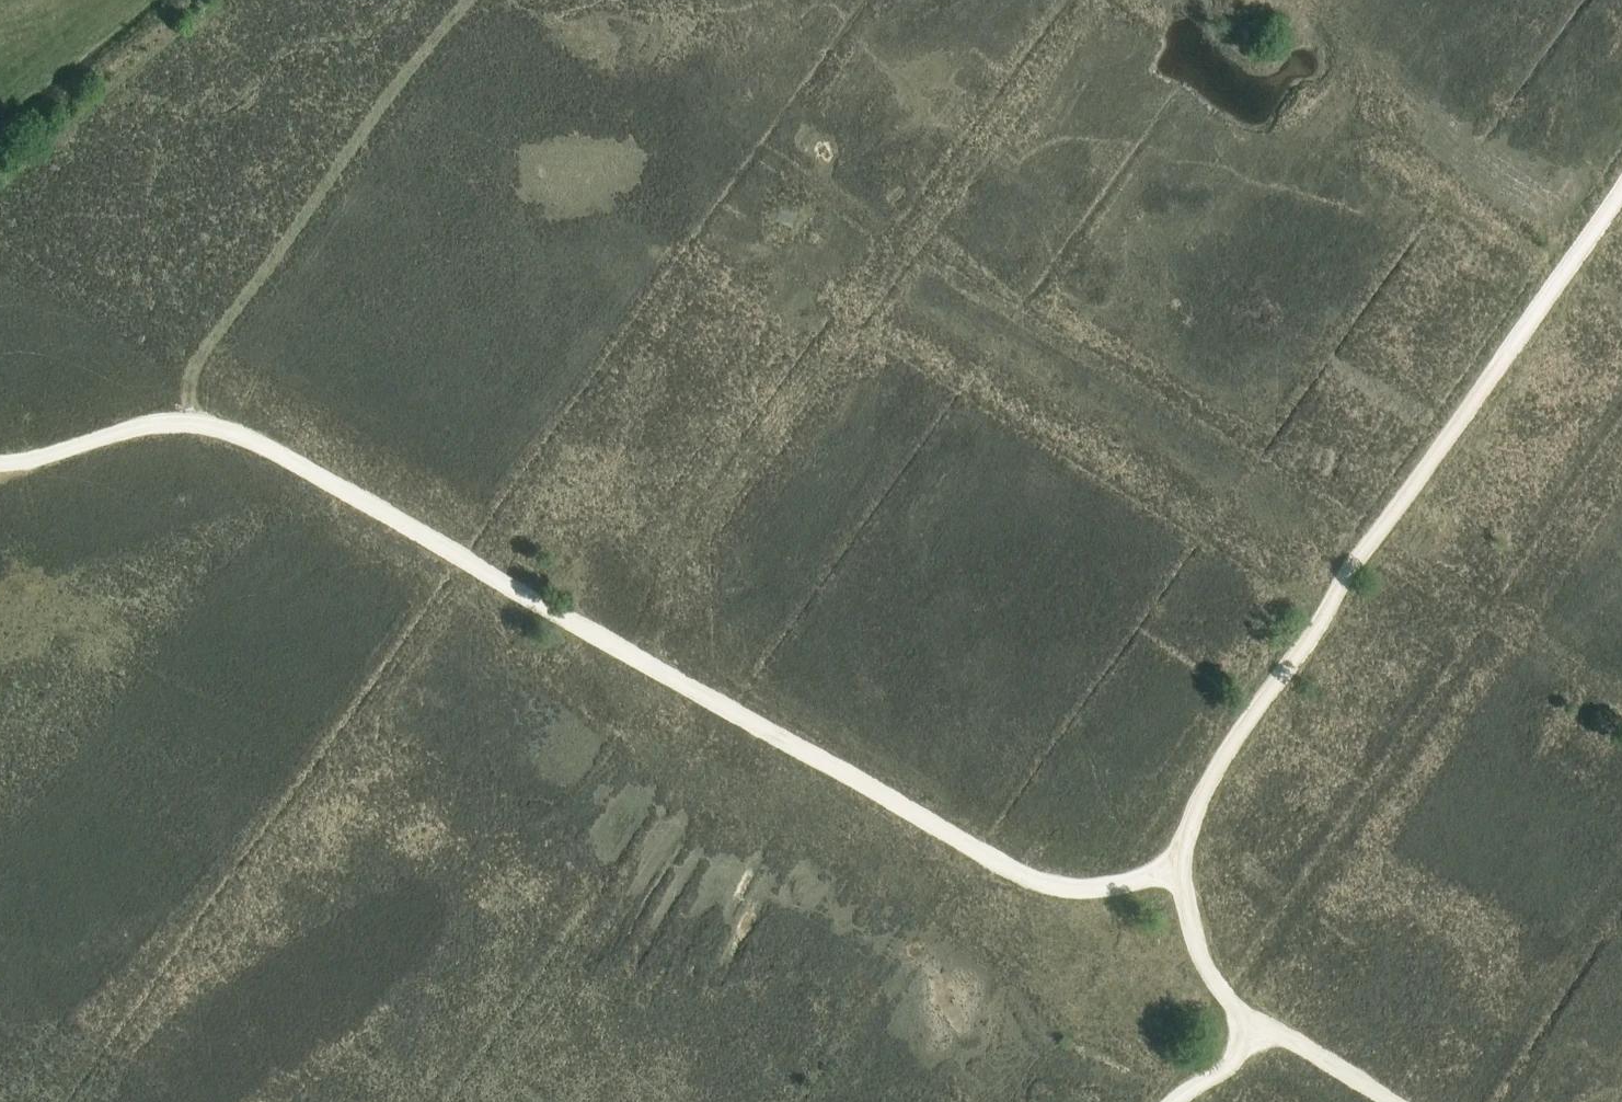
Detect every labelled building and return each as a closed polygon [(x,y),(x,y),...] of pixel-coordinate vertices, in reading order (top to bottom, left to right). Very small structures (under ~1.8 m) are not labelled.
[(1268,38),(1254,46),(1261,58),(1275,49),(1268,38)]
